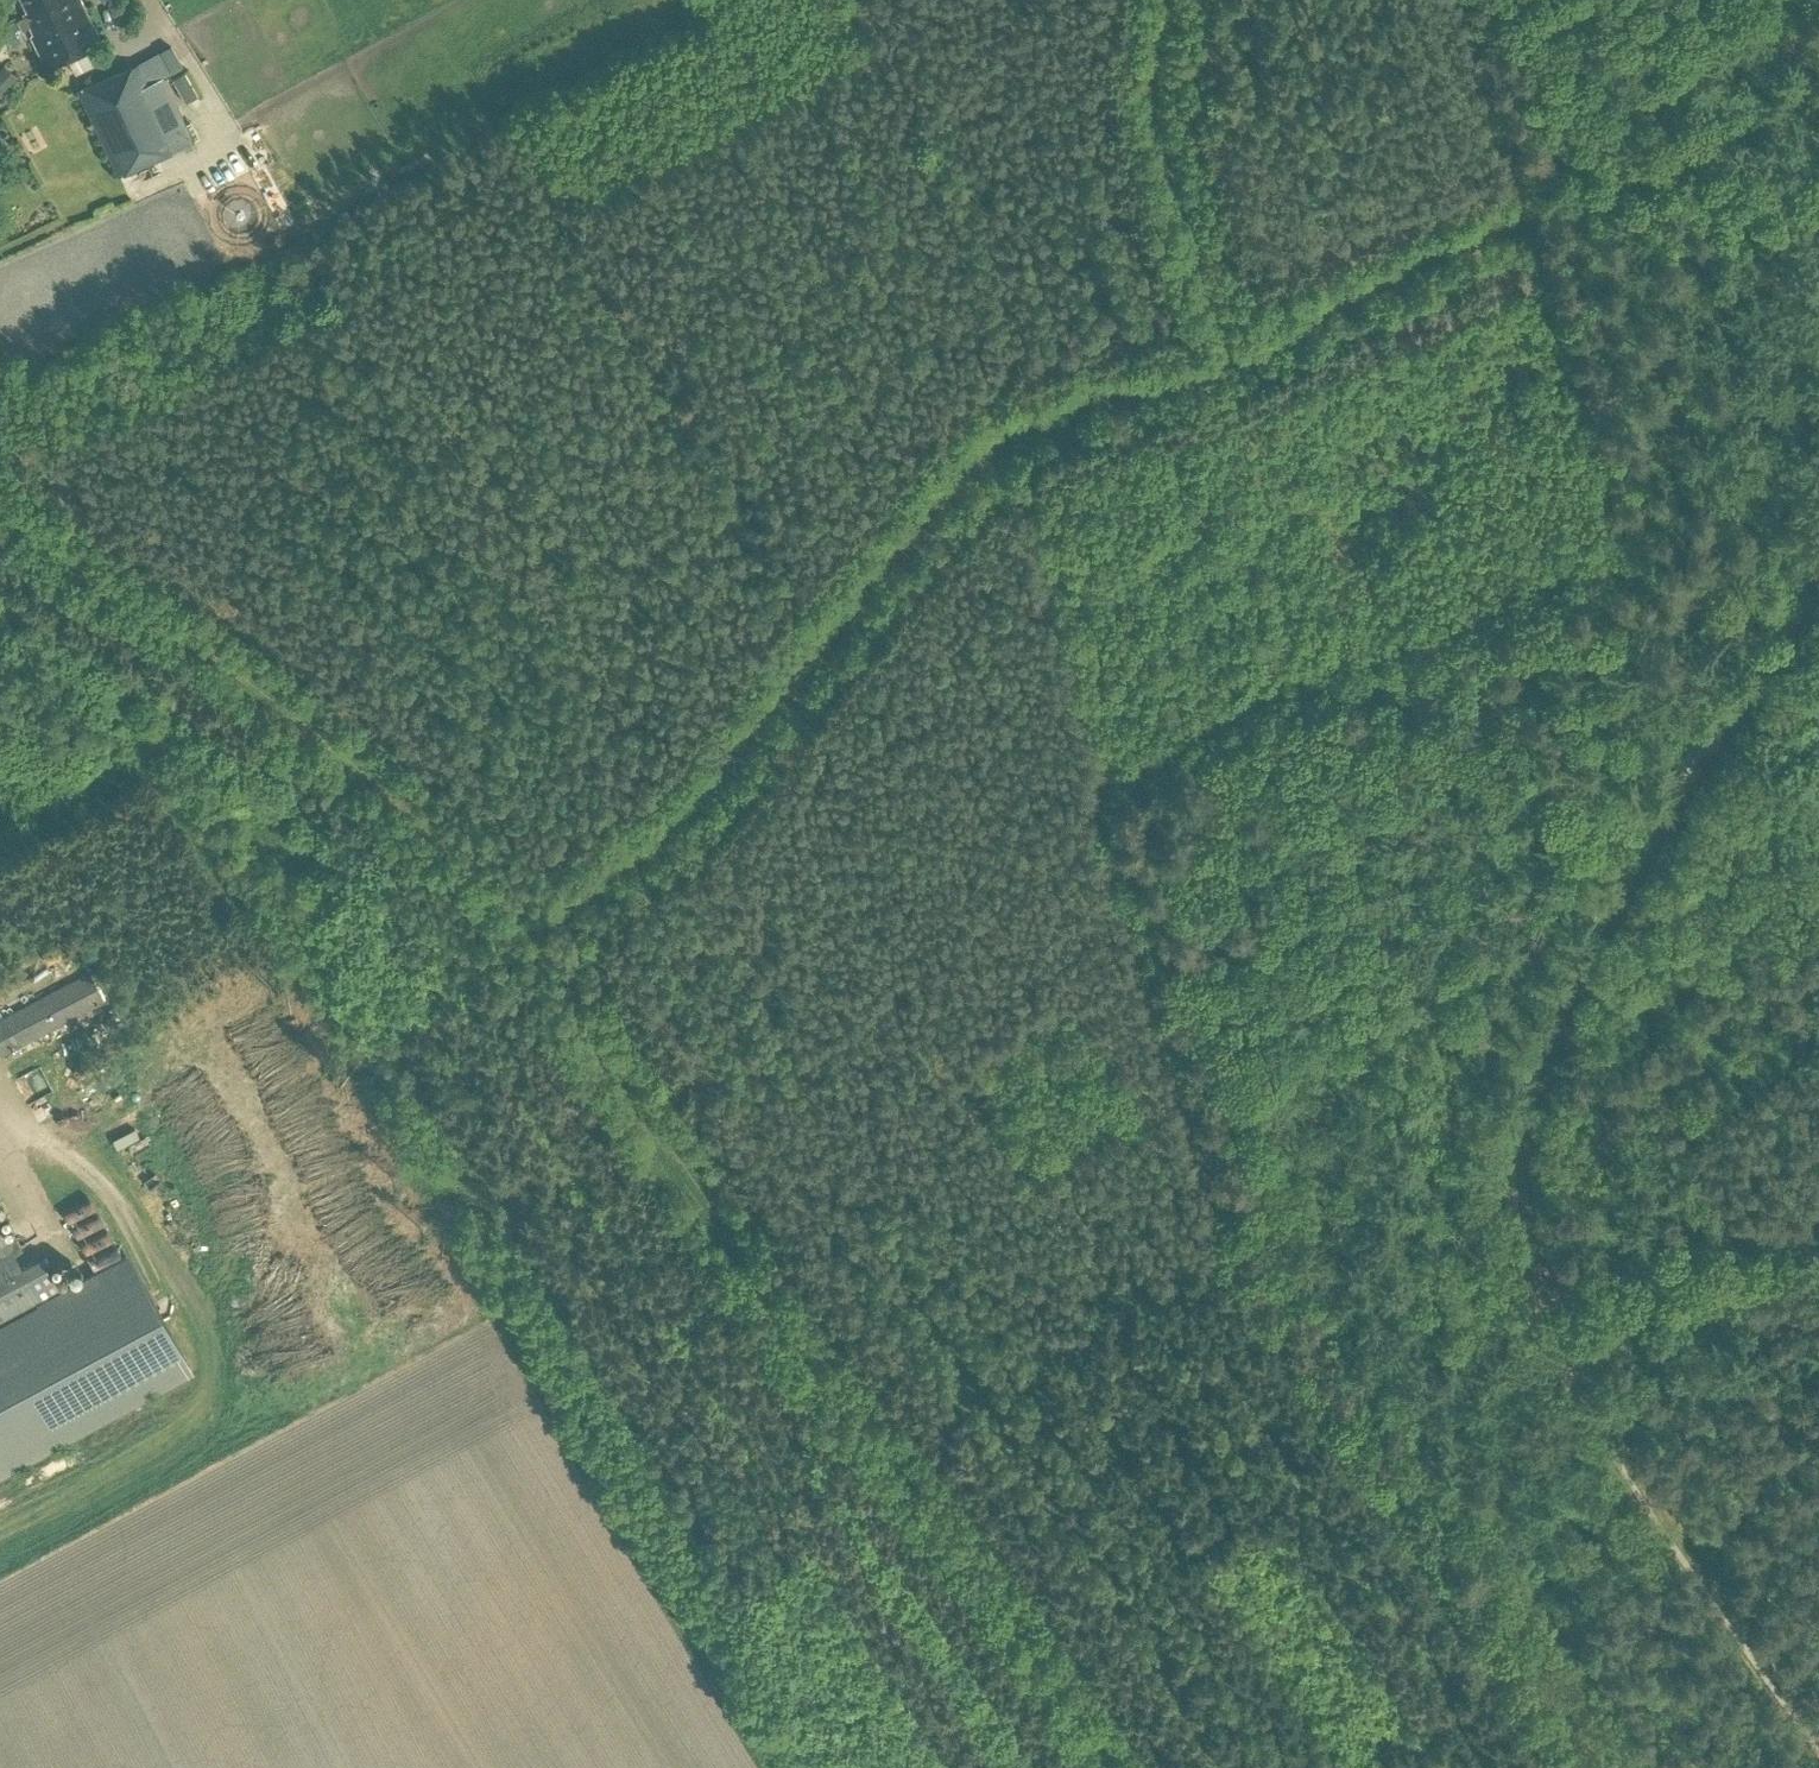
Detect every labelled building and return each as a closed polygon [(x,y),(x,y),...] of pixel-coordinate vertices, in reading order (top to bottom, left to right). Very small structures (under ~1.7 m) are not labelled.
[(27,15),(18,19),(17,17),(2,24),(8,36),(32,25),(37,35),(34,36),(49,67),(101,41),(81,0),(25,0),(30,10),(26,12),(27,15)] [(78,89),(120,176),(179,148),(137,61),(78,89)] [(8,67),(0,75),(0,94),(3,97),(21,80),(8,67)] [(177,77),(186,98),(197,94),(187,73),(177,77)] [(0,1020),(0,1050),(3,1054),(106,1000),(91,972),(0,1020)] [(106,1134),(112,1143),(141,1124),(136,1116),(106,1134)] [(42,1303),(40,1300),(0,1225),(0,1325),(42,1303)] [(194,1372),(129,1252),(40,1300),(42,1303),(0,1325),(0,1477),(194,1372)]
